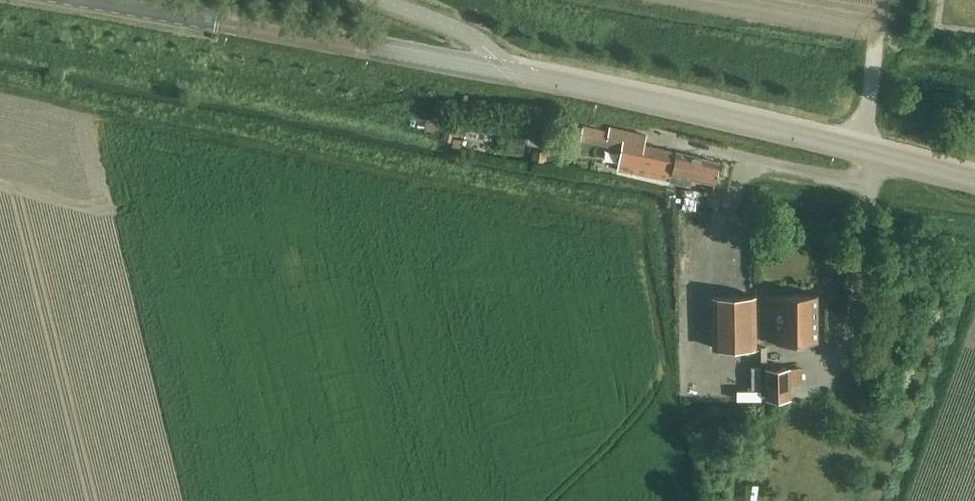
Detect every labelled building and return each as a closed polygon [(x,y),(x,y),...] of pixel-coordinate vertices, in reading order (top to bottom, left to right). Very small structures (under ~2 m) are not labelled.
[(609,131),(607,140),(622,144),(620,152),(617,168),(647,174),(669,178),(669,181),(687,185),(689,177),(715,183),(717,171),(718,171),(719,169),(718,168),(719,162),(675,151),(644,144),(646,135),(610,127),(609,131)] [(534,149),(533,157),(533,159),(546,160),(547,150),(534,149)] [(774,342),(816,342),(816,293),(763,294),(763,316),(773,316),(774,342)] [(710,345),(755,344),(754,294),(709,294),(710,345)] [(788,368),(764,368),(765,399),(789,398),(788,368)]
